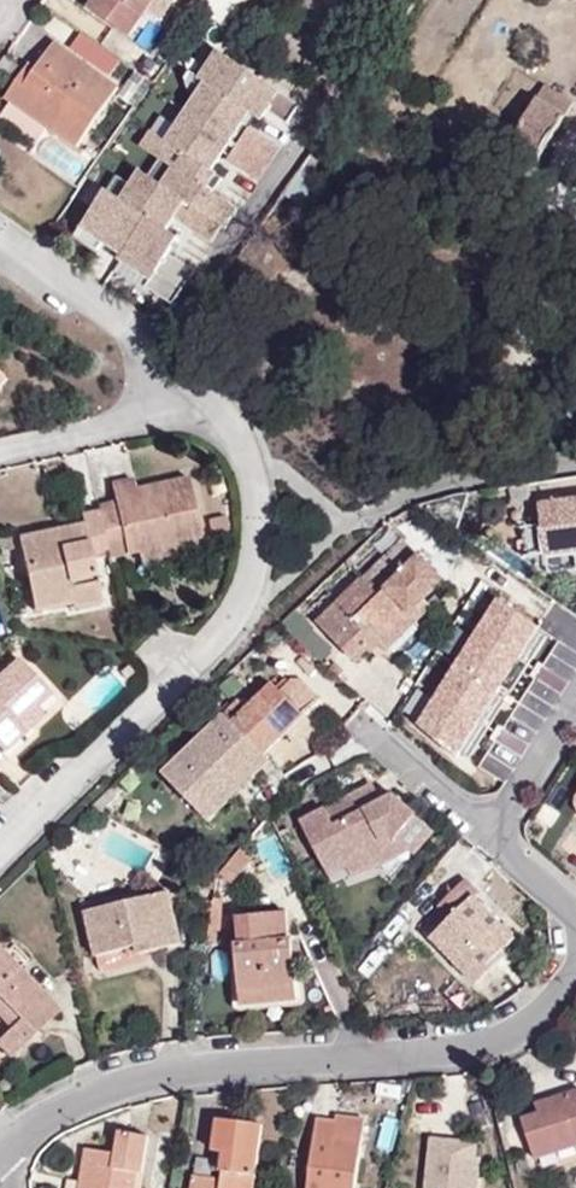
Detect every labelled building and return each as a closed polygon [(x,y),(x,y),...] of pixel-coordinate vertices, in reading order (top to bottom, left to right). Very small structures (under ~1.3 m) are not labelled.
[(155,0),(94,0),(86,10),(128,39),(146,14),(155,0)] [(173,5),(164,0),(155,0),(146,14),(160,23),(173,5)] [(204,0),(192,0),(180,19),(187,24),(204,0)] [(204,8),(233,28),(252,0),(209,0),(204,8)] [(75,151),(116,90),(51,48),(33,73),(28,82),(20,77),(2,103),(9,109),(48,134),(75,151)] [(198,97),(168,140),(171,142),(160,157),(149,173),(142,169),(122,197),(107,187),(75,232),(96,246),(106,232),(112,237),(108,242),(123,252),(120,257),(150,277),(145,285),(173,304),(196,270),(170,252),(180,237),(167,228),(187,200),(226,227),(239,208),(214,192),(224,178),(213,170),(225,152),(233,141),(240,146),(232,156),(230,160),(259,180),(282,148),(252,127),(240,145),(233,140),(252,113),(259,118),(264,120),(270,111),(290,124),(303,106),(273,86),(264,99),(253,91),(262,78),(223,51),(204,78),(209,81),(198,97)] [(28,82),(33,73),(26,68),(20,77),(28,82)] [(209,81),(204,78),(194,70),(188,78),(190,89),(197,97),(198,97),(209,81)] [(253,91),(264,99),(273,86),(262,78),(253,91)] [(563,102),(542,90),(535,101),(557,113),(563,102)] [(540,165),(567,118),(535,101),(508,146),(540,165)] [(48,134),(9,109),(1,122),(39,146),(48,134)] [(252,127),(259,118),(252,113),(233,140),(240,145),(252,127)] [(171,142),(152,129),(141,144),(160,157),(171,142)] [(233,141),(225,152),(232,156),(240,146),(233,141)] [(201,537),(188,477),(137,487),(113,492),(115,504),(99,508),(106,544),(124,541),(127,554),(139,551),(201,537)] [(137,487),(135,478),(112,483),(113,492),(137,487)] [(540,502),(546,547),(575,543),(575,498),(540,502)] [(100,608),(90,558),(106,554),(104,545),(106,544),(100,515),(80,519),(82,529),(20,542),(35,616),(73,607),(74,614),(100,608)] [(229,529),(225,515),(208,518),(210,533),(229,529)] [(478,528),(463,516),(456,526),(474,536),(478,528)] [(314,618),(351,655),(373,636),(376,639),(418,601),(428,611),(448,590),(397,536),(314,618)] [(204,551),(201,537),(139,551),(142,564),(204,551)] [(456,753),(537,627),(495,600),(414,725),(456,753)] [(44,703),(54,693),(19,658),(0,676),(0,747),(7,755),(28,734),(20,726),(44,703)] [(196,742),(207,755),(177,784),(211,821),(231,800),(227,794),(306,718),(272,684),(247,704),(240,697),(196,742)] [(28,734),(51,710),(44,703),(20,726),(28,734)] [(381,797),(372,783),(298,820),(334,885),(436,834),(392,792),(381,797)] [(258,853),(247,844),(221,874),(224,877),(237,863),(244,869),(258,853)] [(221,874),(207,869),(205,888),(218,889),(221,874)] [(441,917),(453,928),(438,948),(487,988),(509,966),(504,961),(520,939),(476,905),(480,900),(466,887),(441,917)] [(165,893),(84,910),(96,955),(132,945),(135,955),(177,944),(165,893)] [(287,909),(242,910),(244,936),(238,936),(242,997),(297,995),(292,934),(287,934),(287,909)] [(8,1027),(0,1035),(0,1050),(9,1059),(58,1010),(0,949),(0,1019),(8,1027)] [(528,1118),(539,1154),(575,1143),(575,1095),(542,1106),(542,1113),(528,1118)] [(319,1113),(305,1187),(356,1187),(369,1117),(344,1114),(342,1118),(319,1113)] [(217,1114),(213,1168),(225,1168),(223,1177),(196,1173),(193,1187),(252,1187),(262,1121),(217,1114)] [(87,1145),(79,1187),(136,1187),(139,1172),(147,1173),(153,1132),(123,1128),(120,1147),(87,1145)]
